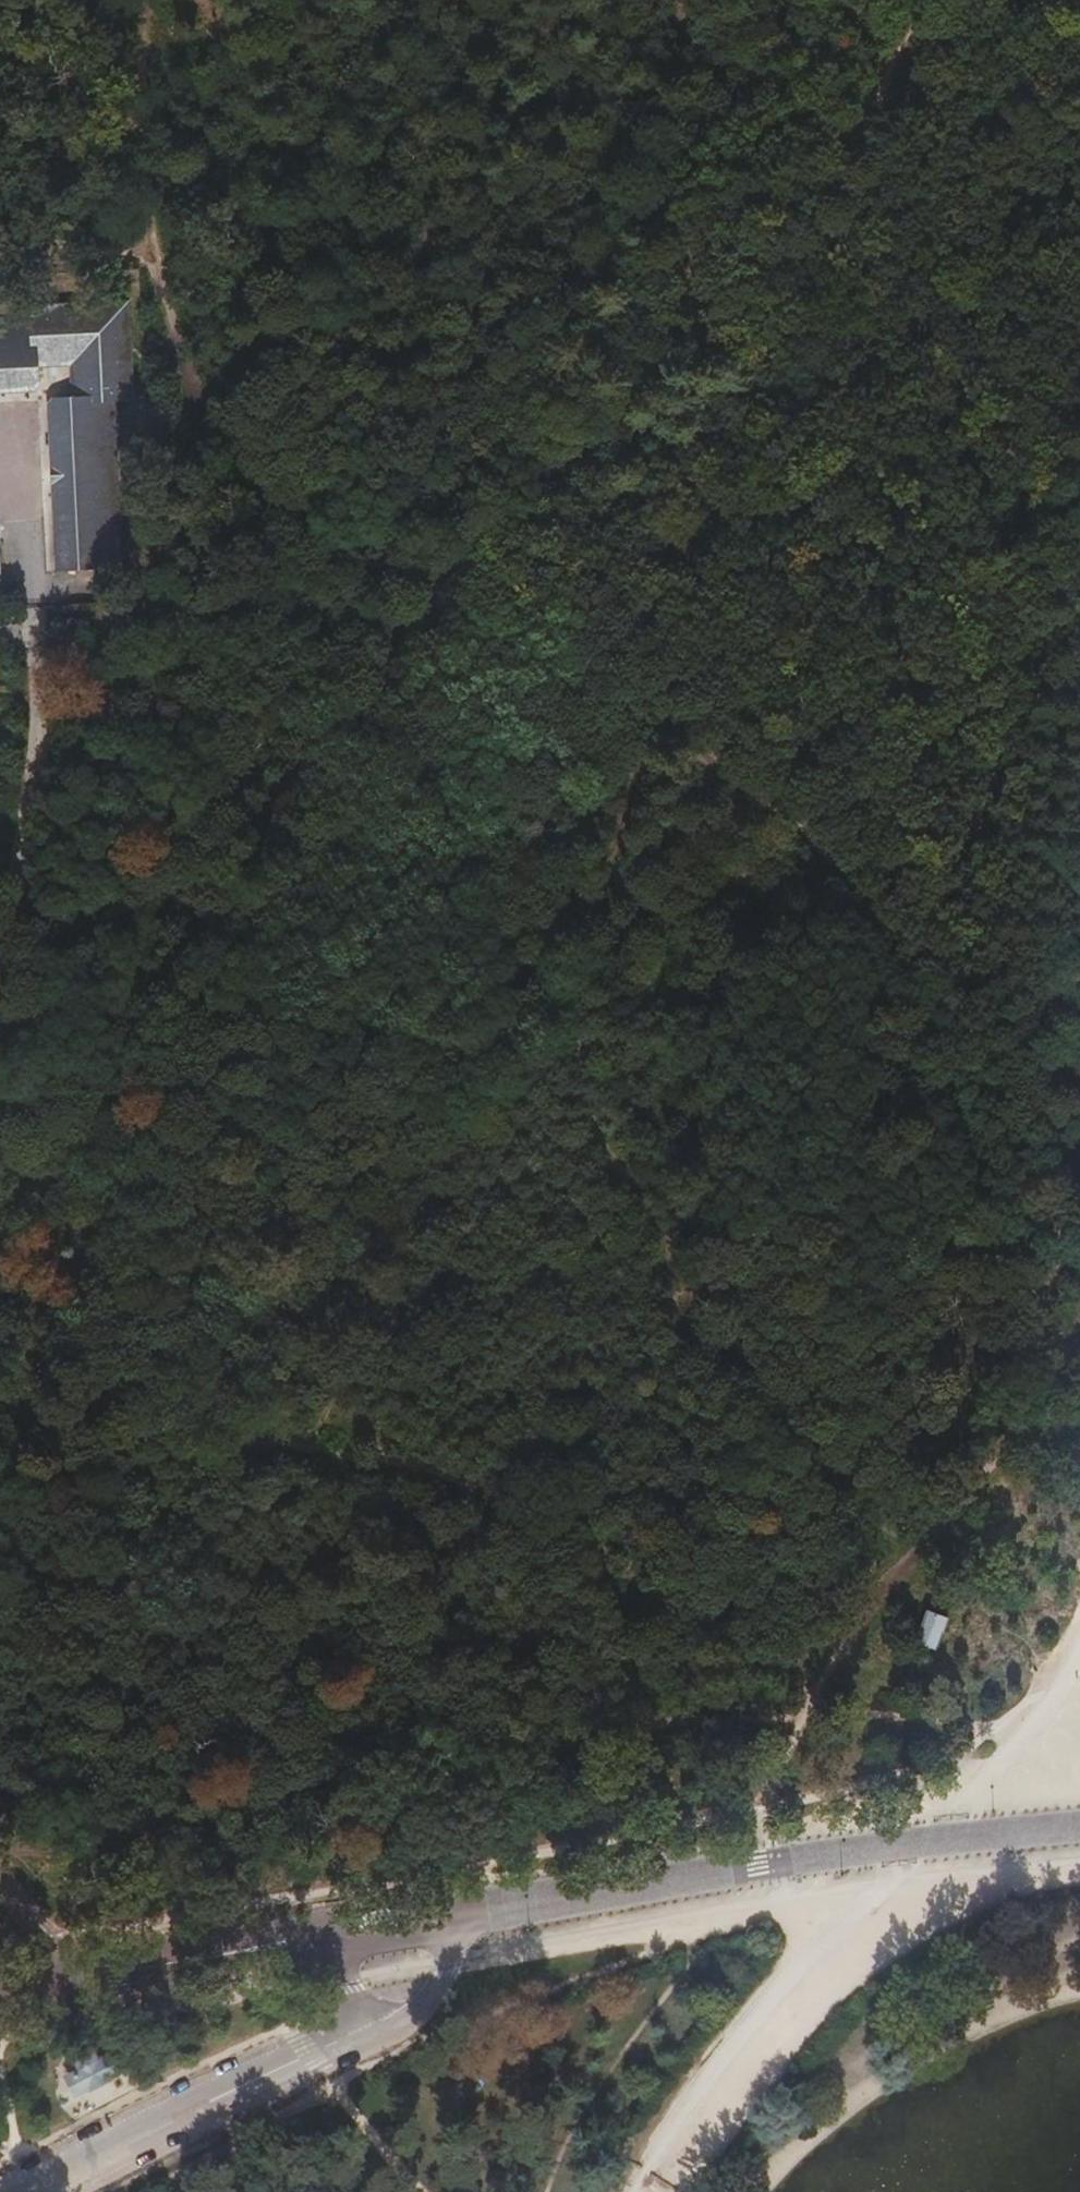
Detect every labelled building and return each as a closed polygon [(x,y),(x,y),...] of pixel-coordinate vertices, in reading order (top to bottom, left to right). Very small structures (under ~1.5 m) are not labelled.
[(37,352),(85,349),(87,399),(59,401),(67,568),(120,566),(113,397),(127,397),(123,303),(35,309),(35,330),(0,332),(0,391),(37,389),(37,352)] [(922,1610),(912,1644),(935,1651),(945,1617),(922,1610)] [(76,2071),(63,2077),(74,2099),(88,2092),(89,2093),(109,2083),(108,2081),(126,2072),(115,2050),(98,2058),(95,2052),(72,2063),(76,2071)]
